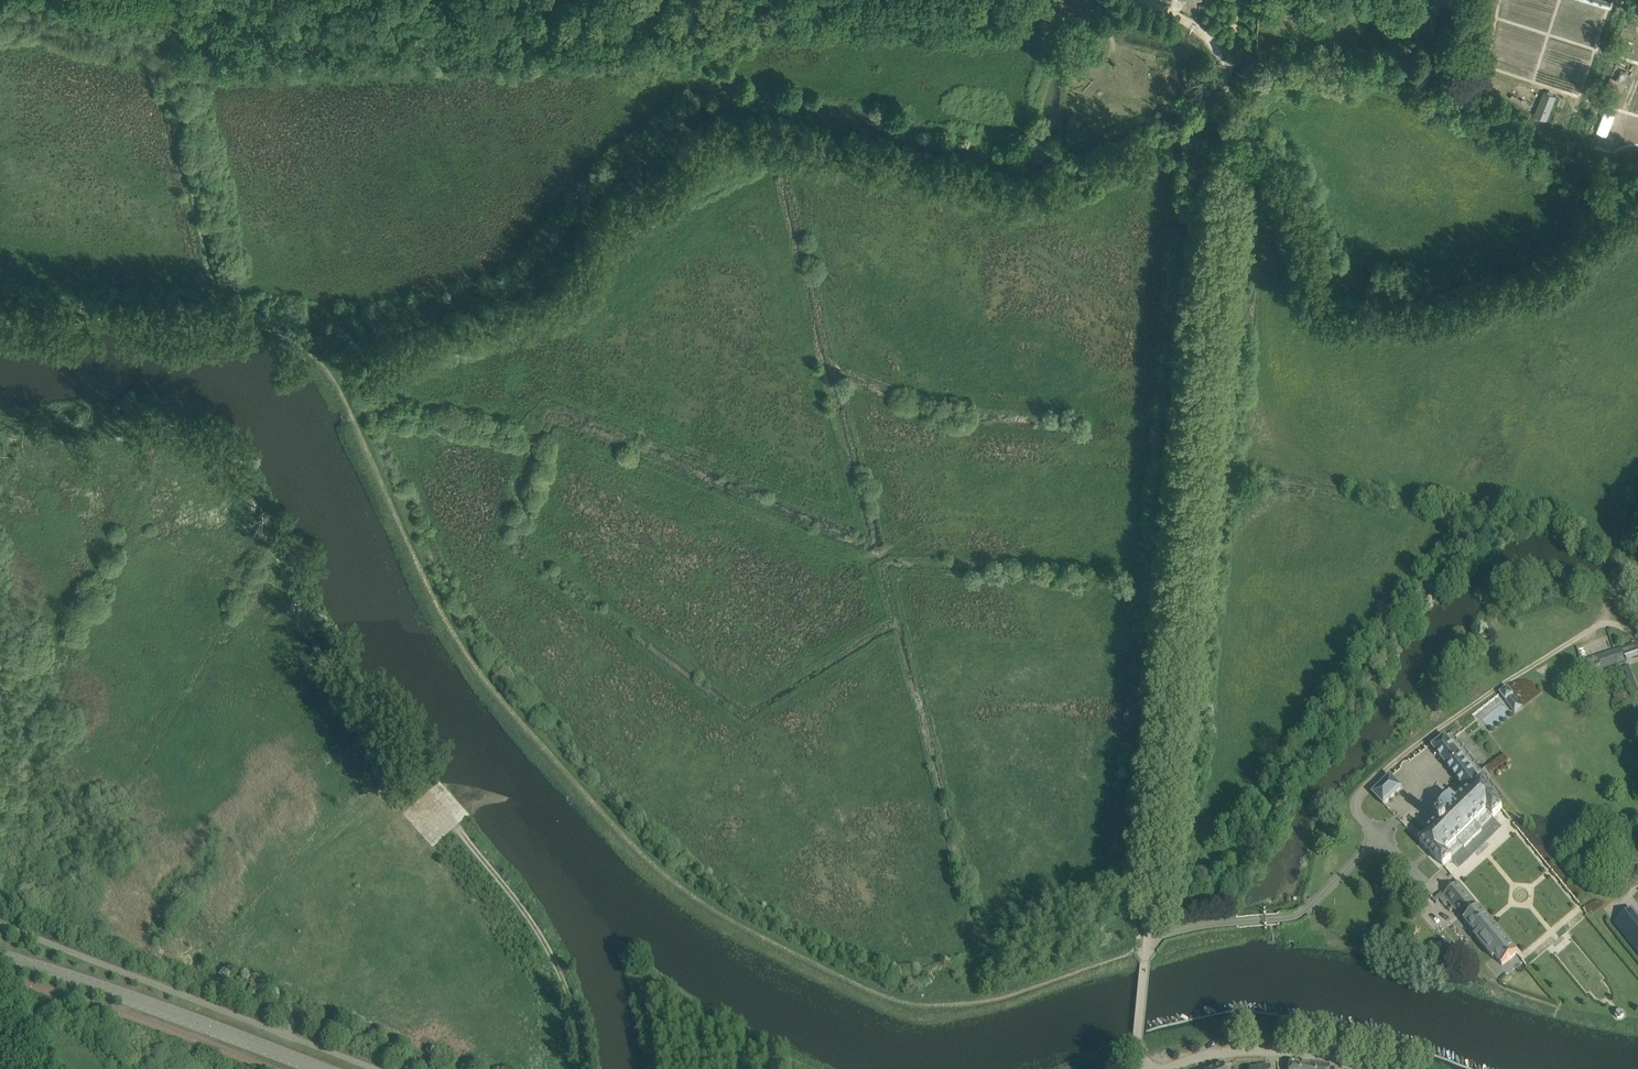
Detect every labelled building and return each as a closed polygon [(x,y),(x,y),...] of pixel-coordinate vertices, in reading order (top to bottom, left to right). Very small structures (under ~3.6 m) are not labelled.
[(1544,91),(1534,115),(1546,120),(1547,121),(1556,96),(1544,91)] [(1635,643),(1605,653),(1609,666),(1637,657),(1637,653),(1635,643)] [(1626,678),(1630,694),(1637,692),(1630,662),(1615,666),(1619,680),(1626,678)] [(1500,693),(1506,701),(1514,695),(1508,687),(1500,693)] [(1451,858),(1446,852),(1458,840),(1464,847),(1482,830),(1475,823),(1488,811),(1493,818),(1503,809),(1483,783),(1488,779),(1451,731),(1445,736),(1432,746),(1467,792),(1458,800),(1438,781),(1419,802),(1438,821),(1437,823),(1420,842),(1443,866),(1451,858)] [(1402,787),(1391,776),(1390,775),(1372,793),(1384,805),(1402,787)] [(1502,965),(1517,953),(1492,923),(1492,922),(1459,882),(1443,895),(1477,935),(1475,936),(1493,958),(1495,957),(1502,965)] [(1617,922),(1637,948),(1637,917),(1632,910),(1617,922)] [(1615,1015),(1617,1018),(1620,1019),(1623,1016),(1624,1013),(1621,1010),(1618,1010),(1615,1012),(1615,1015)] [(1301,1062),(1289,1060),(1288,1068),(1300,1068),(1301,1062)]
